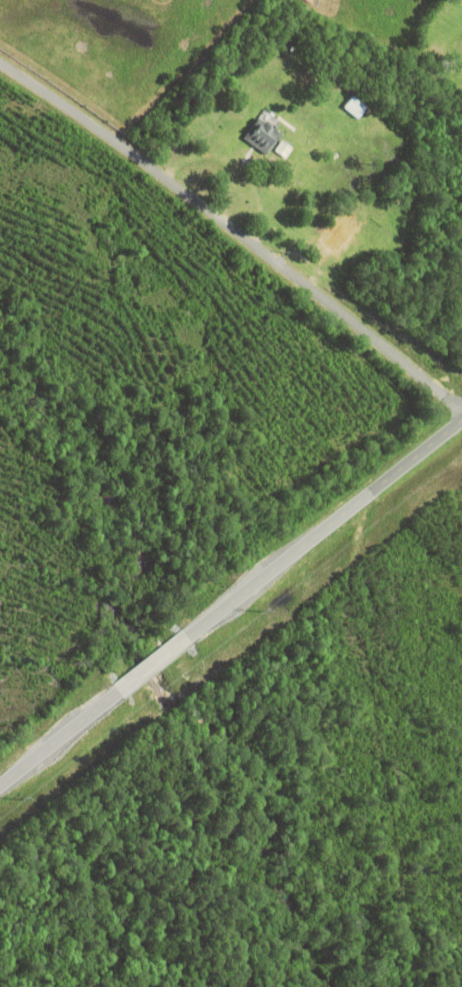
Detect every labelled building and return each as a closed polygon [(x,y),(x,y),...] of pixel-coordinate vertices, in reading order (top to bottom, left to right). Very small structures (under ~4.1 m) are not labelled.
[(370,106),(356,95),(346,107),(361,119),(370,106)] [(283,131),(258,117),(246,140),(271,154),(283,131)] [(294,147),(282,141),(277,151),(289,157),(294,147)]
